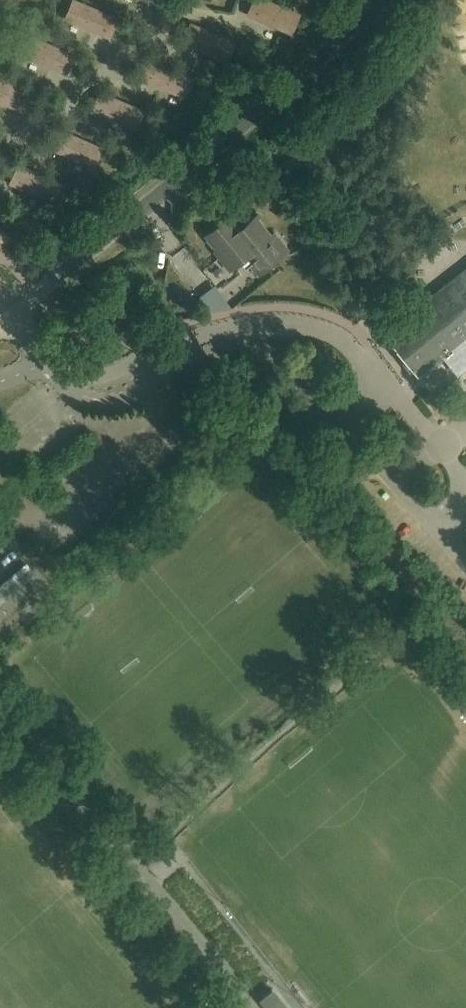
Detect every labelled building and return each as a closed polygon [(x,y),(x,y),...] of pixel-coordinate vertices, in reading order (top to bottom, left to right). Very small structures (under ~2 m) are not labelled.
[(291,35),(298,17),(258,0),(256,0),(248,17),(291,35)] [(67,19),(109,37),(117,20),(74,2),(67,19)] [(182,43),(225,61),(232,44),(190,25),(182,43)] [(24,55),(66,74),(74,56),(31,38),(24,55)] [(140,80),(182,98),(190,81),(147,62),(140,80)] [(23,110),(30,93),(0,80),(0,100),(23,110)] [(92,112),(134,130),(142,113),(99,95),(92,112)] [(52,149),(94,167),(102,149),(59,131),(52,149)] [(12,184),(54,202),(62,184),(19,166),(12,184)] [(254,166),(248,171),(256,181),(263,176),(254,166)] [(257,214),(238,230),(227,217),(205,235),(222,255),(220,257),(231,270),(246,257),(260,274),(287,250),(257,214)] [(293,218),(282,223),(290,241),(301,237),(293,218)] [(1,244),(9,237),(0,226),(0,244),(1,244)] [(385,337),(396,351),(417,377),(442,357),(458,376),(465,369),(465,272),(385,337)] [(0,381),(0,386),(2,393),(19,388),(15,377),(0,381)] [(84,391),(82,400),(101,405),(104,396),(84,391)] [(259,999),(266,1007),(290,1007),(272,987),(259,999)]
